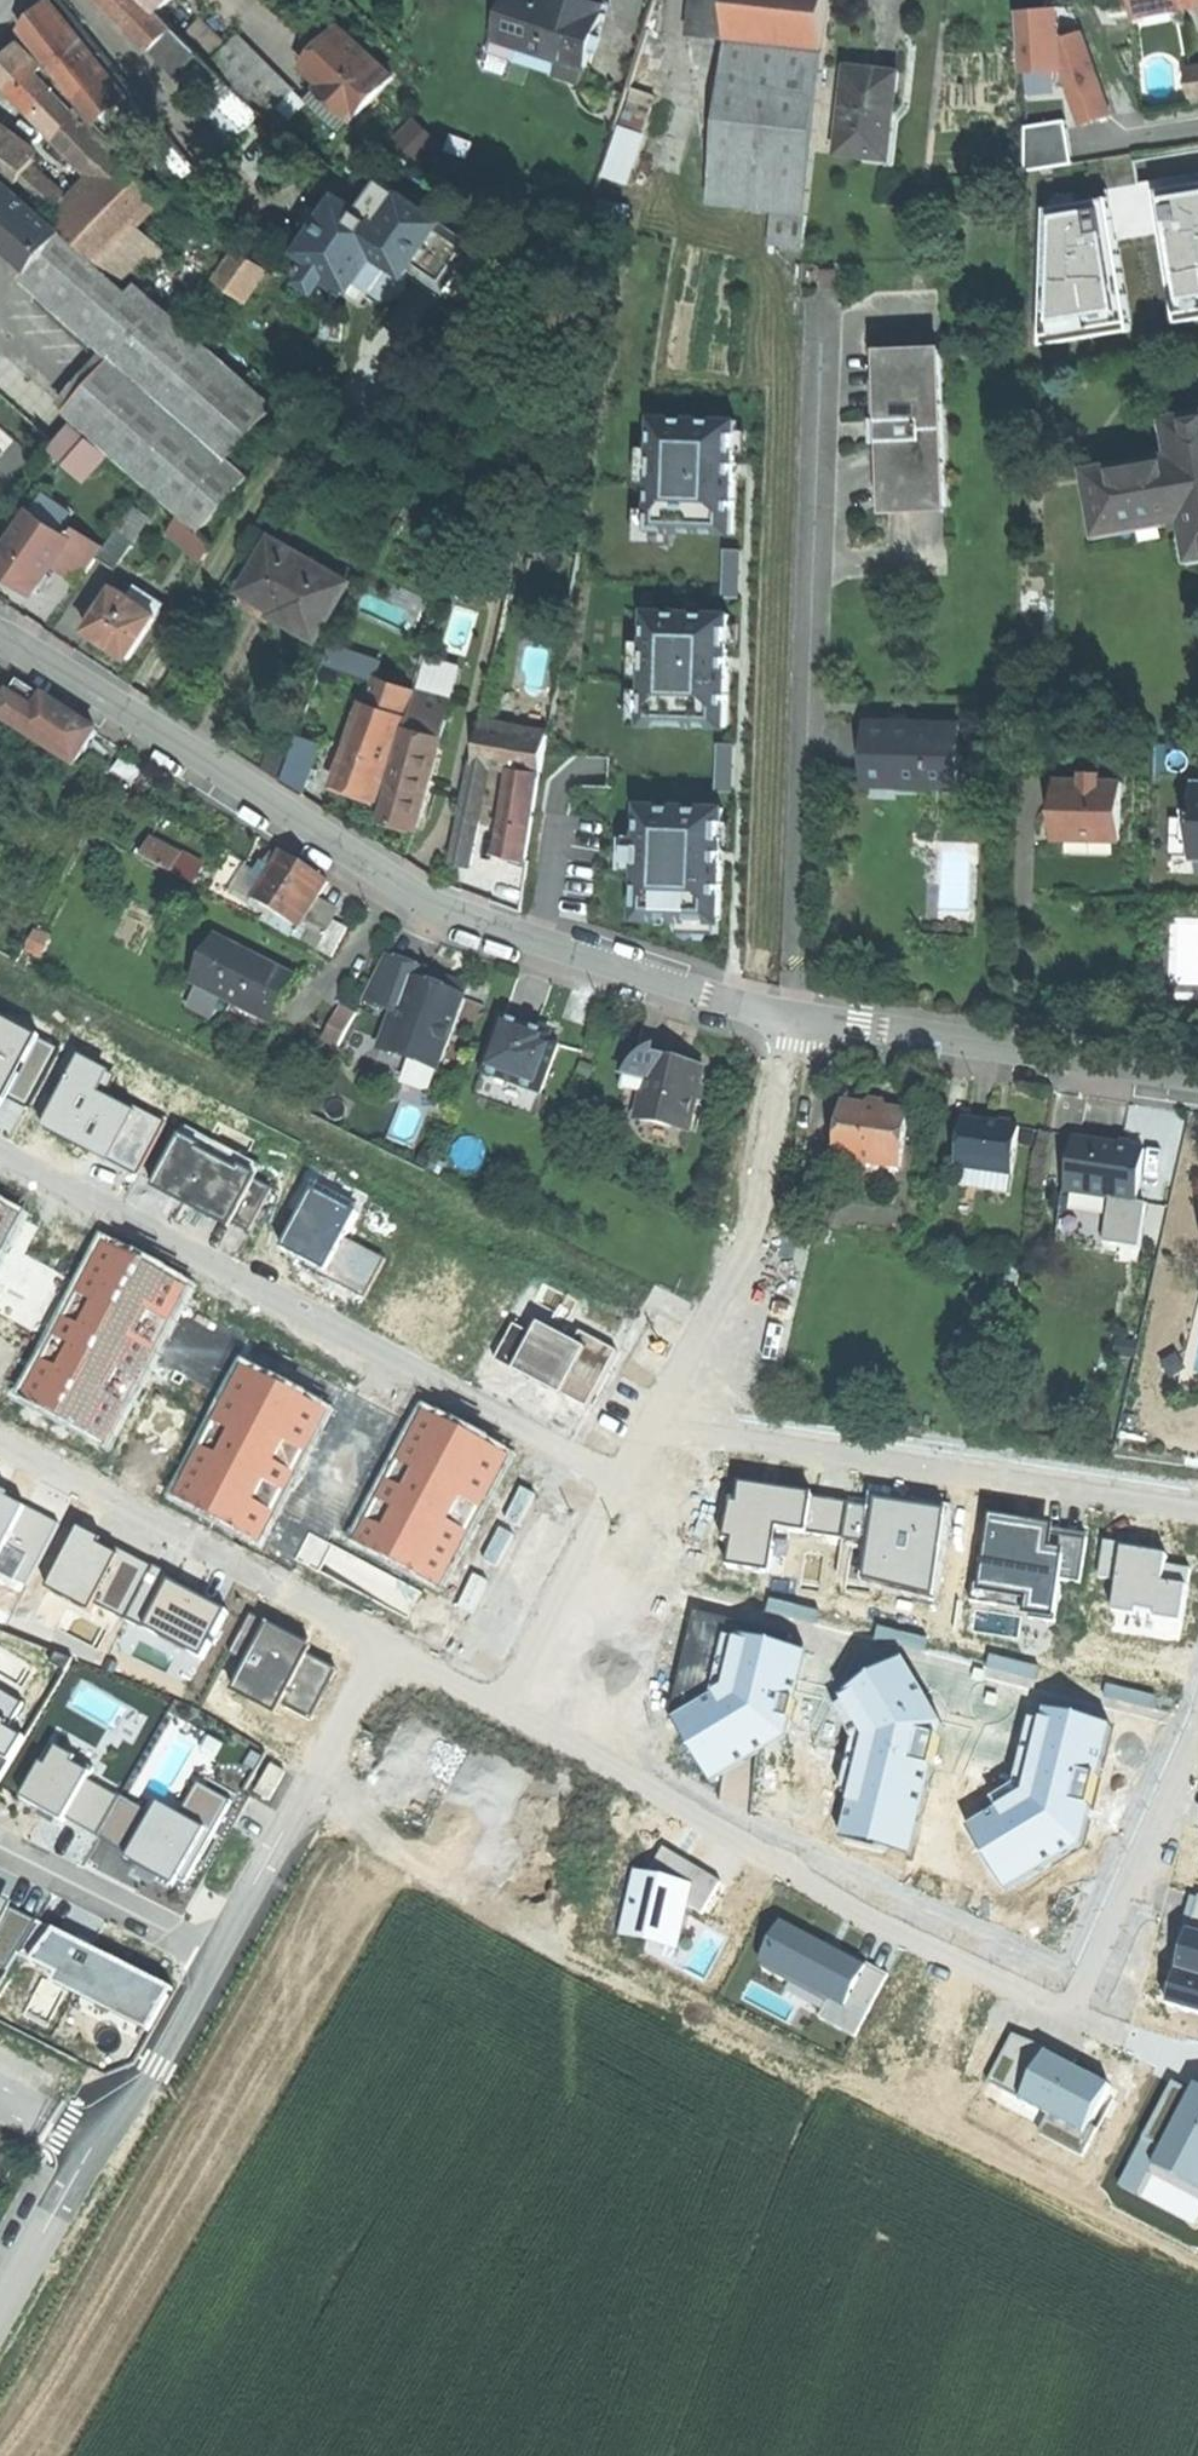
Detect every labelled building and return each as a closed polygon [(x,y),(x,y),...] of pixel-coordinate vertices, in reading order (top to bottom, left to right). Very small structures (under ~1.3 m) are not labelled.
[(36,16),(23,30),(95,124),(127,96),(51,0),(36,16)] [(51,0),(127,96),(147,120),(153,115),(61,0),(52,0),(51,0)] [(159,10),(149,0),(105,0),(154,50),(176,28),(159,10)] [(159,10),(169,0),(149,0),(159,10)] [(497,38),(519,46),(560,59),(586,68),(604,14),(601,13),(604,4),(591,0),(509,0),(497,38)] [(728,37),(732,0),(699,0),(696,33),(728,37)] [(728,37),(826,47),(831,0),(732,0),(728,37)] [(1197,3),(1197,0),(1130,0),(1132,13),(1197,3)] [(1020,11),(1024,72),(1061,70),(1058,86),(1069,88),(1082,126),(1112,115),(1095,68),(1082,31),(1061,38),(1059,7),(1020,11)] [(212,16),(192,27),(207,53),(227,42),(212,16)] [(203,91),(222,74),(210,63),(176,28),(154,50),(199,95),(203,91)] [(328,99),(350,119),(390,76),(339,29),(320,48),(303,68),(320,83),(332,94),(328,99)] [(238,36),(210,63),(222,74),(235,87),(263,113),(268,116),(294,91),(238,36)] [(808,213),(826,47),(728,37),(711,202),(808,213)] [(515,58),(519,46),(497,38),(492,51),(515,58)] [(0,65),(0,81),(51,135),(78,109),(42,67),(20,44),(7,58),(0,65)] [(581,82),(586,68),(560,59),(555,73),(581,82)] [(873,69),(848,66),(838,153),(888,158),(898,71),(873,69)] [(1197,99),(1197,69),(1186,71),(1191,101),(1197,99)] [(214,104),(235,87),(222,74),(203,91),(214,104)] [(339,130),(350,119),(328,99),(332,94),(320,83),(305,99),(339,130)] [(229,141),(263,113),(235,87),(214,104),(205,112),(229,141)] [(632,88),(620,126),(644,133),(656,96),(632,88)] [(147,120),(127,96),(95,124),(133,158),(166,133),(153,115),(147,120)] [(92,128),(78,109),(51,135),(87,173),(89,171),(111,144),(92,128)] [(399,135),(423,158),(441,138),(417,116),(399,135)] [(1028,127),(1027,171),(1073,163),(1067,121),(1028,127)] [(644,133),(620,126),(604,175),(628,183),(644,133)] [(19,184),(32,167),(33,165),(37,168),(41,163),(38,159),(0,131),(0,170),(19,184)] [(148,157),(172,187),(195,168),(172,139),(148,157)] [(166,197),(111,144),(89,171),(104,183),(81,205),(65,221),(61,225),(103,264),(139,226),(166,197)] [(81,205),(32,167),(19,184),(65,221),(81,205)] [(0,177),(0,242),(30,268),(63,233),(0,177)] [(359,205),(357,208),(393,233),(377,255),(408,276),(412,270),(444,224),(383,181),(384,179),(381,177),(361,206),(359,205)] [(1157,190),(1178,322),(1197,319),(1197,184),(1157,190)] [(331,273),(354,289),(359,281),(377,255),(393,233),(357,208),(340,196),(326,216),(315,232),(301,252),(317,263),(331,273)] [(1067,205),(1047,209),(1043,344),(1132,330),(1109,198),(1067,205)] [(304,224),(315,232),(326,216),(315,209),(309,217),(304,224)] [(807,214),(773,211),(769,245),(803,249),(807,214)] [(476,246),(444,224),(412,270),(444,292),(476,246)] [(162,248),(139,226),(103,264),(101,267),(124,287),(162,248)] [(101,267),(63,233),(30,268),(22,277),(113,358),(65,411),(200,530),(246,476),(227,460),(274,407),(138,283),(130,292),(124,287),(101,267)] [(217,279),(245,300),(268,268),(240,248),(217,279)] [(409,282),(408,276),(377,255),(359,281),(383,297),(387,299),(392,300),(395,300),(401,298),(405,294),(408,288),(409,282)] [(318,292),(331,273),(317,263),(304,282),(318,292)] [(823,288),(837,287),(837,271),(823,271),(823,288)] [(879,419),(885,419),(885,429),(885,441),(880,441),(882,512),(897,512),(897,506),(911,505),(911,507),(946,506),(941,349),(906,350),(906,353),(891,354),(891,348),(876,348),(879,419)] [(6,357),(0,363),(0,389),(40,425),(59,404),(6,357)] [(1193,415),(1194,417),(1170,421),(1176,455),(1092,470),(1097,494),(1094,495),(1100,530),(1186,515),(1193,555),(1197,554),(1197,414),(1193,415)] [(735,469),(736,421),(655,418),(651,530),(732,533),(735,469)] [(86,433),(72,422),(50,448),(64,460),(86,433)] [(0,427),(0,452),(13,439),(0,427)] [(107,452),(86,433),(64,460),(85,478),(107,452)] [(67,499),(85,478),(64,460),(50,448),(33,468),(67,499)] [(150,516),(133,505),(102,550),(97,556),(114,568),(150,516)] [(0,556),(0,570),(14,580),(33,593),(54,563),(80,581),(97,556),(102,550),(73,530),(68,537),(31,511),(0,556)] [(203,560),(213,543),(181,516),(172,531),(203,560)] [(349,583),(272,538),(241,591),(295,623),(293,627),(316,640),(349,583)] [(740,550),(725,550),(724,597),(739,597),(740,550)] [(108,644),(130,658),(166,603),(149,592),(142,603),(116,586),(106,601),(97,616),(87,631),(108,644)] [(265,611),(293,627),(295,623),(241,591),(238,595),(265,611)] [(91,613),(97,616),(106,601),(101,598),(91,613)] [(727,673),(729,615),(648,611),(644,722),(725,725),(727,673)] [(380,660),(333,645),(327,664),(373,679),(380,660)] [(357,792),(376,799),(413,691),(377,679),(369,703),(364,701),(336,785),(357,792)] [(22,732),(44,699),(18,682),(0,710),(0,719),(22,733),(22,732)] [(406,731),(440,741),(451,702),(416,692),(406,731)] [(71,717),(44,699),(22,732),(75,766),(96,733),(71,717)] [(894,784),(958,787),(960,724),(867,721),(866,751),(865,774),(894,775),(894,784)] [(483,724),(476,761),(492,764),(513,767),(540,772),(547,734),(515,728),(514,730),(483,724)] [(416,829),(440,741),(406,731),(402,746),(406,747),(390,804),(386,803),(382,819),(400,824),(416,829)] [(282,780),(304,795),(323,741),(299,733),(294,746),(282,780)] [(263,768),(282,780),(294,746),(274,738),(263,768)] [(734,744),(718,743),(717,791),(732,791),(734,744)] [(159,773),(122,750),(110,770),(147,793),(159,773)] [(453,863),(470,867),(492,764),(476,761),(474,761),(453,863)] [(524,859),(540,772),(513,767),(497,854),(512,857),(524,859)] [(1091,839),(1120,840),(1122,782),(1100,781),(1100,772),(1084,771),(1084,780),(1058,780),(1057,808),(1066,809),(1065,835),(1076,835),(1091,836),(1091,839)] [(865,783),(894,784),(894,775),(865,774),(865,783)] [(721,860),(723,808),(642,805),(637,917),(680,918),(718,920),(721,860)] [(141,858),(171,874),(181,857),(151,840),(141,858)] [(308,871),(282,854),(272,870),(264,883),(253,900),(299,929),(313,907),(328,883),(308,871)] [(256,878),(264,883),(272,870),(267,866),(266,868),(263,866),(256,878)] [(346,927),(313,907),(299,929),(294,938),(332,957),(346,927)] [(240,952),(215,940),(193,984),(263,1018),(271,1002),(274,995),(282,999),(292,978),(261,962),(257,970),(236,960),(240,952)] [(261,962),(240,952),(236,960),(257,970),(261,962)] [(388,1051),(439,1070),(465,999),(423,985),(428,973),(411,967),(385,957),(364,999),(402,1013),(388,1051)] [(469,988),(428,973),(423,985),(465,999),(469,988)] [(340,1004),(335,1014),(351,1022),(356,1013),(340,1004)] [(323,1037),(338,1046),(351,1022),(335,1014),(323,1037)] [(60,1047),(0,1016),(0,1101),(2,1102),(5,1096),(29,1108),(60,1047)] [(502,1018),(482,1074),(542,1095),(560,1045),(550,1042),(534,1036),(536,1030),(523,1025),(502,1018)] [(552,1036),(536,1030),(534,1036),(550,1042),(552,1036)] [(106,1067),(76,1052),(39,1125),(134,1173),(162,1120),(131,1104),(129,1107),(94,1089),(98,1082),(107,1086),(113,1075),(104,1070),(106,1067)] [(679,1065),(652,1059),(649,1055),(645,1057),(640,1060),(637,1062),(633,1066),(631,1069),(628,1073),(624,1080),(622,1085),(621,1089),(644,1095),(639,1120),(641,1121),(685,1131),(689,1131),(703,1070),(679,1065)] [(542,1095),(482,1074),(474,1096),(533,1118),(542,1095)] [(887,1166),(902,1168),(910,1115),(889,1111),(885,1103),(876,1102),(869,1101),(864,1107),(843,1105),(836,1159),(841,1159),(887,1166)] [(964,1169),(1013,1176),(1020,1128),(993,1125),(964,1120),(958,1168),(964,1169)] [(682,1145),(685,1131),(641,1121),(637,1134),(646,1144),(669,1150),(682,1145)] [(258,1164),(183,1123),(152,1179),(246,1230),(271,1184),(252,1174),(258,1164)] [(1110,1145),(1074,1140),(1068,1183),(1094,1187),(1092,1196),(1111,1199),(1137,1202),(1145,1150),(1110,1145)] [(884,1184),(887,1166),(841,1159),(839,1177),(884,1184)] [(1010,1194),(1013,1176),(964,1169),(962,1187),(1010,1194)] [(1072,1193),(1092,1196),(1094,1187),(1068,1183),(1066,1192),(1072,1193)] [(358,1205),(317,1184),(283,1249),(304,1260),(300,1266),(365,1300),(386,1261),(341,1238),(358,1205)] [(24,1206),(0,1193),(0,1253),(24,1206)] [(1109,1216),(1111,1199),(1092,1196),(1072,1193),(1070,1210),(1109,1216)] [(1137,1202),(1111,1199),(1109,1216),(1104,1244),(1140,1249),(1146,1204),(1137,1202)] [(94,1231),(8,1393),(109,1445),(193,1285),(94,1231)] [(1021,1269),(1000,1267),(995,1303),(1016,1306),(1021,1269)] [(584,1405),(614,1349),(577,1330),(572,1339),(534,1319),(528,1331),(511,1323),(493,1357),(584,1405)] [(330,1405),(237,1358),(166,1496),(259,1544),(330,1405)] [(351,1537),(439,1582),(511,1453),(423,1404),(351,1537)] [(781,1527),(836,1537),(845,1489),(729,1469),(717,1535),(730,1537),(725,1566),(773,1574),(781,1527)] [(23,1583),(58,1516),(22,1498),(27,1488),(0,1474),(0,1572),(23,1583)] [(954,1508),(845,1489),(836,1537),(828,1583),(938,1602),(954,1508)] [(104,1534),(75,1519),(43,1581),(86,1604),(91,1595),(121,1610),(148,1557),(104,1534)] [(1086,1534),(988,1520),(984,1545),(977,1544),(970,1595),(994,1599),(995,1588),(1030,1593),(1027,1613),(1053,1617),(1059,1576),(1079,1579),(1086,1534)] [(1165,1542),(1096,1532),(1090,1570),(1111,1573),(1106,1604),(1177,1615),(1185,1560),(1163,1557),(1165,1542)] [(199,1648),(225,1599),(184,1579),(151,1562),(126,1611),(199,1648)] [(817,1610),(769,1599),(767,1612),(814,1622),(817,1610)] [(784,1624),(691,1602),(666,1710),(705,1773),(781,1727),(801,1642),(781,1637),(784,1624)] [(271,1709),(275,1701),(307,1643),(311,1635),(282,1620),(250,1604),(228,1646),(245,1654),(228,1686),(271,1709)] [(924,1636),(877,1626),(874,1637),(922,1648),(924,1636)] [(307,1643),(275,1701),(303,1715),(333,1657),(307,1643)] [(938,1717),(897,1651),(839,1686),(864,1728),(841,1818),(907,1835),(938,1717)] [(1039,1666),(990,1654),(987,1667),(1036,1678),(1039,1666)] [(1157,1696),(1106,1684),(1103,1695),(1154,1707),(1157,1696)] [(3,1758),(20,1728),(9,1722),(22,1699),(0,1687),(0,1756),(3,1758)] [(1102,1714),(1042,1700),(1023,1783),(965,1819),(1001,1877),(1074,1832),(1102,1714)] [(399,1753),(433,1767),(446,1736),(412,1722),(399,1753)] [(46,1762),(27,1796),(70,1820),(72,1816),(103,1834),(99,1840),(181,1886),(186,1878),(192,1882),(238,1800),(204,1782),(186,1815),(165,1803),(160,1814),(94,1777),(101,1766),(64,1746),(54,1766),(46,1762)] [(255,1791),(270,1799),(285,1772),(271,1764),(255,1791)] [(718,1880),(661,1845),(648,1870),(632,1867),(616,1933),(677,1948),(686,1903),(700,1911),(718,1880)] [(1197,1894),(1163,2002),(1197,2013),(1197,1894)] [(43,1922),(0,1900),(0,1961),(12,1968),(25,1953),(43,1922)] [(881,1974),(779,1921),(758,1962),(824,1997),(814,2017),(849,2035),(881,1974)] [(156,2029),(178,1990),(43,1922),(25,1953),(67,1973),(63,1982),(156,2029)] [(1011,2033),(987,2079),(1048,2111),(1037,2130),(1081,2153),(1094,2127),(1086,2122),(1107,2083),(1011,2033)] [(1169,2076),(1117,2184),(1136,2193),(1153,2164),(1197,2187),(1197,2092),(1169,2076)]
